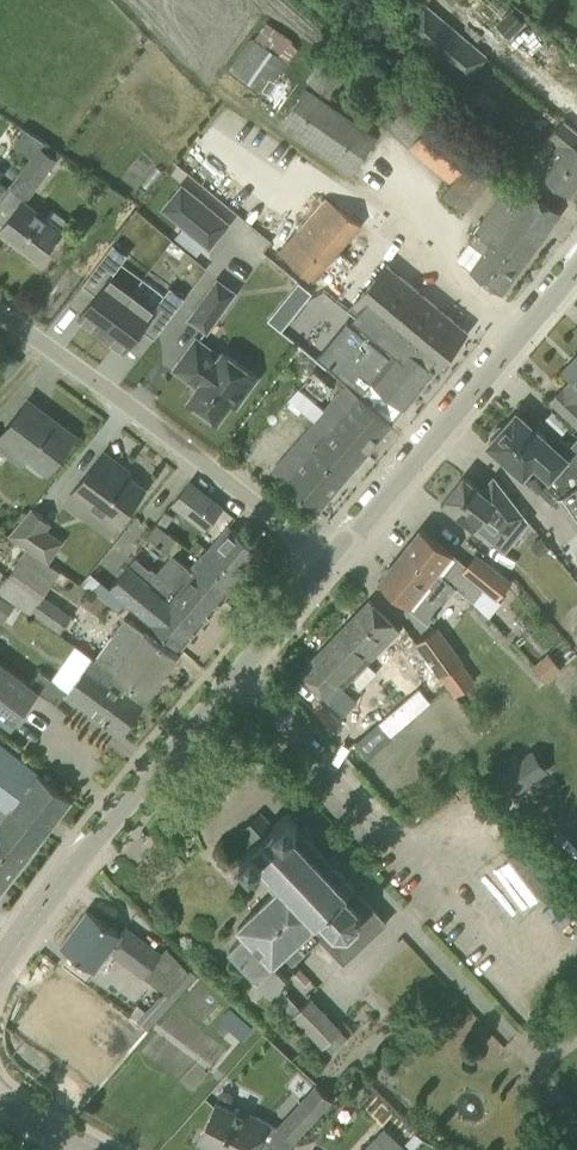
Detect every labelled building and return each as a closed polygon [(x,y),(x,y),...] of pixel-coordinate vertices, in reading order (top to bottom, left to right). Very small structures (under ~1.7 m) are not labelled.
[(406,29),(466,79),(487,54),(427,4),(406,29)] [(286,59),(254,37),(250,35),(228,67),(264,92),(286,59)] [(306,79),(331,97),(359,57),(334,39),(306,79)] [(368,82),(378,90),(386,81),(375,72),(368,82)] [(279,124),(351,173),(378,135),(306,86),(279,124)] [(414,92),(386,126),(406,143),(422,156),(450,122),(434,109),(414,92)] [(551,181),(569,196),(576,187),(576,131),(562,119),(548,135),(557,142),(535,168),(551,181)] [(449,179),(472,153),(477,146),(478,145),(464,134),(436,168),(449,179)] [(12,186),(27,198),(61,152),(44,141),(41,146),(39,145),(24,165),(26,167),(12,186)] [(477,146),(472,153),(440,197),(464,214),(501,163),(477,146)] [(473,229),(475,231),(468,240),(482,250),(468,269),(502,294),(560,213),(511,177),(473,229)] [(229,223),(182,185),(163,208),(210,246),(229,223)] [(279,250),(313,280),(362,224),(325,196),(279,250)] [(38,260),(64,226),(25,198),(0,231),(0,232),(38,260)] [(96,293),(79,316),(101,333),(140,283),(118,267),(128,255),(113,243),(83,283),(96,293)] [(349,379),(346,383),(391,421),(404,406),(405,407),(468,331),(384,262),(352,300),(344,300),(336,311),(299,281),(270,316),(349,379)] [(208,332),(235,293),(217,280),(189,319),(208,332)] [(140,283),(101,333),(124,350),(141,327),(154,337),(185,298),(170,287),(161,299),(140,283)] [(199,385),(188,400),(218,421),(232,402),(237,405),(260,374),(221,347),(219,351),(198,336),(174,369),(191,382),(193,380),(199,385)] [(564,368),(574,377),(551,400),(576,425),(576,354),(564,368)] [(392,422),(391,421),(346,383),(324,409),(314,420),(271,471),(318,510),(392,422)] [(314,420),(324,409),(299,388),(287,402),(299,412),(302,409),(314,420)] [(1,436),(16,447),(10,456),(19,463),(26,462),(28,460),(47,473),(75,436),(28,401),(1,436)] [(576,527),(576,454),(573,451),(574,450),(552,431),(545,438),(517,413),(507,424),(498,425),(489,434),(490,442),(489,444),(522,473),(521,475),(538,489),(543,483),(558,496),(557,497),(576,527)] [(81,514),(90,503),(118,524),(145,488),(117,467),(119,463),(103,451),(74,491),(75,491),(66,503),(81,514)] [(487,514),(508,532),(524,513),(494,476),(482,490),(463,475),(441,503),(474,530),(487,514)] [(172,503),(205,530),(223,508),(189,481),(172,503)] [(31,507),(8,535),(14,538),(47,561),(61,542),(44,530),(50,522),(35,510),(31,507)] [(146,534),(171,553),(181,541),(156,521),(146,534)] [(229,525),(189,571),(223,599),(262,554),(229,525)] [(405,606),(427,624),(433,616),(434,617),(437,612),(436,612),(447,598),(444,595),(452,585),(473,602),(484,589),(496,599),(510,582),(476,554),(467,566),(421,528),(379,581),(407,603),(405,606)] [(541,538),(532,545),(539,556),(549,548),(541,538)] [(60,631),(72,613),(43,593),(59,570),(26,547),(0,586),(0,590),(60,631)] [(223,599),(189,571),(175,587),(151,566),(143,575),(129,562),(108,586),(180,649),(223,599)] [(3,620),(14,604),(0,594),(0,618),(3,620)] [(370,600),(299,672),(330,702),(400,630),(370,600)] [(124,617),(95,659),(148,697),(178,655),(124,617)] [(415,641),(440,676),(463,659),(438,625),(415,641)] [(560,633),(550,652),(545,649),(534,668),(557,681),(569,662),(554,653),(565,635),(560,633)] [(95,659),(92,657),(65,695),(121,734),(120,735),(121,735),(148,697),(95,659)] [(31,682),(30,683),(0,661),(0,718),(11,726),(38,689),(39,688),(31,682)] [(38,670),(31,682),(39,688),(38,689),(52,699),(61,686),(38,670)] [(377,704),(399,735),(416,723),(421,731),(431,724),(420,707),(412,712),(396,690),(377,704)] [(491,713),(477,724),(484,733),(498,722),(491,713)] [(72,800),(0,745),(0,894),(72,800)] [(548,770),(540,760),(532,749),(498,774),(507,785),(514,795),(548,770)] [(254,866),(277,890),(319,936),(344,963),(387,922),(353,887),(354,886),(336,867),(340,863),(332,854),(327,858),(308,838),(312,834),(304,825),(300,829),(297,826),(299,824),(287,811),(275,823),(275,824),(273,826),(261,813),(243,829),(256,842),(253,845),(252,844),(240,856),(252,868),(254,866)] [(319,936),(277,890),(237,927),(245,935),(229,949),(270,992),(271,991),(323,1045),(341,1027),(310,995),(299,1005),(279,984),(287,977),(273,963),(285,953),(293,961),(319,936)] [(125,928),(120,934),(87,909),(60,945),(93,970),(110,948),(143,974),(159,954),(125,928)] [(80,1011),(95,1022),(107,1006),(67,975),(51,997),(45,993),(23,1022),(69,1056),(82,1039),(67,1027),(80,1011)] [(276,1126),(293,1142),(333,1099),(315,1082),(276,1126)] [(270,1120),(237,1104),(234,1109),(217,1100),(197,1140),(217,1149),(255,1149),(270,1120)] [(374,1137),(362,1149),(388,1149),(374,1137)]
